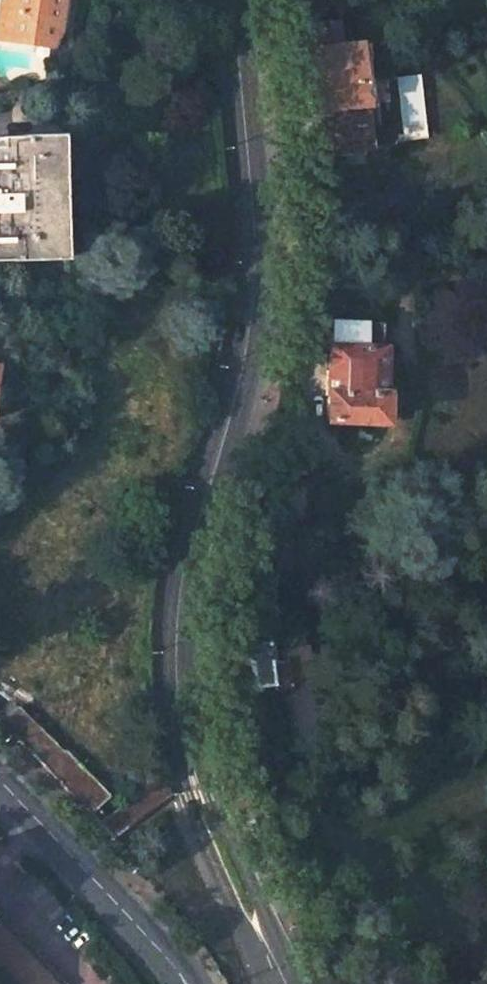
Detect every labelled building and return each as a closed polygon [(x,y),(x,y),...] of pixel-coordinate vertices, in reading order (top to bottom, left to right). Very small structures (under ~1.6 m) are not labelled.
[(0,31),(0,38),(35,45),(37,39),(63,44),(69,28),(75,0),(17,0),(16,4),(6,2),(0,31)] [(37,39),(35,45),(58,56),(63,44),(37,39)] [(374,125),(373,103),(364,103),(363,82),(369,82),(368,57),(344,58),(343,47),(304,49),(305,65),(314,65),(316,85),(305,85),(307,110),(314,109),(317,156),(370,150),(368,126),(374,125)] [(50,260),(49,217),(60,218),(58,176),(49,176),(48,133),(0,134),(0,262),(50,260)] [(390,343),(380,342),(375,341),(375,321),(313,321),(313,339),(320,345),(325,345),(325,365),(320,365),(320,390),(325,391),(325,417),(387,416),(387,413),(408,413),(407,387),(391,387),(390,343)] [(282,650),(282,660),(271,662),(268,639),(240,643),(241,658),(251,663),(253,684),(257,688),(308,681),(304,648),(282,650)] [(108,797),(62,749),(60,751),(15,705),(0,720),(0,726),(96,823),(102,819),(94,810),(108,797)] [(163,773),(102,819),(96,823),(112,841),(171,796),(163,773)] [(17,983),(62,983),(0,919),(0,965),(17,983)]
